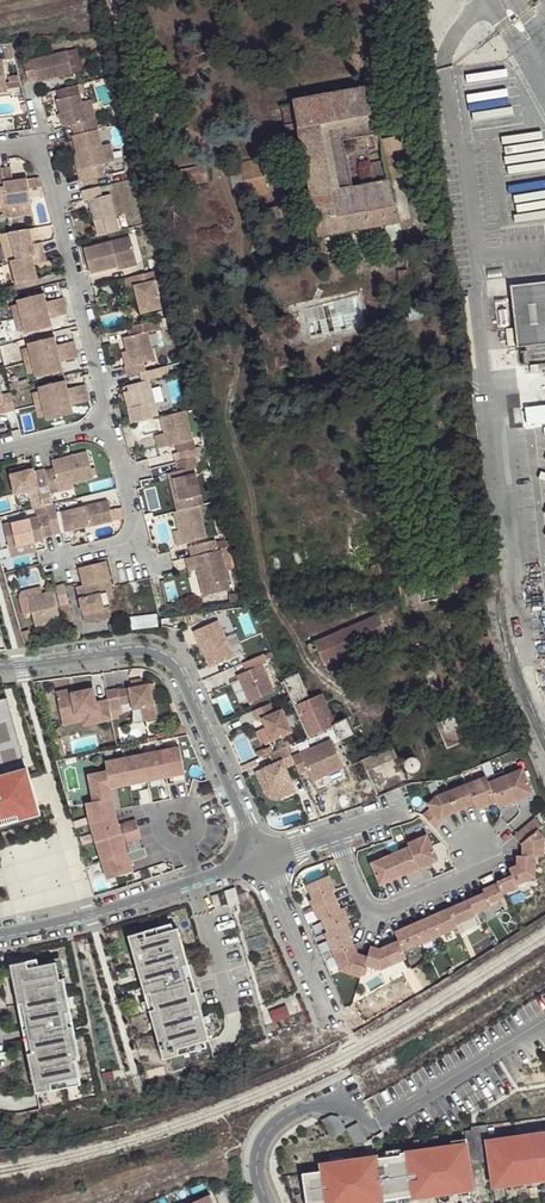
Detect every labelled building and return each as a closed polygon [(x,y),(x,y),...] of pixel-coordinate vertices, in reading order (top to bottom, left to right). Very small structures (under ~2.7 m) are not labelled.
[(67,51),(32,59),(38,81),(73,72),(67,51)] [(9,73),(20,71),(18,60),(8,61),(9,73)] [(370,86),(293,100),(296,119),(311,193),(316,214),(319,226),(318,232),(319,237),(400,222),(390,181),(408,177),(406,164),(398,157),(395,157),(386,160),(369,164),(373,182),(353,185),(343,141),(380,134),(370,86)] [(76,135),(93,130),(91,120),(88,121),(80,95),(57,100),(64,127),(73,125),(76,135)] [(296,119),(293,100),(281,103),(285,122),(296,119)] [(106,163),(97,129),(93,130),(76,135),(73,136),(81,170),(77,171),(80,182),(103,176),(100,164),(106,163)] [(382,140),(385,153),(393,151),(399,150),(396,137),(382,140)] [(385,153),(386,160),(395,157),(393,151),(385,153)] [(241,164),(243,174),(246,188),(247,196),(268,193),(262,160),(241,164)] [(246,188),(243,174),(235,176),(238,189),(246,188)] [(4,180),(7,200),(8,205),(32,202),(28,179),(14,181),(14,178),(4,180)] [(100,196),(98,186),(81,190),(84,200),(88,199),(93,221),(102,218),(105,234),(118,231),(110,194),(100,196)] [(316,214),(311,193),(295,197),(300,217),(316,214)] [(102,218),(93,221),(96,236),(105,234),(102,218)] [(32,244),(28,229),(12,232),(9,233),(16,260),(44,253),(42,242),(32,244)] [(90,272),(116,265),(116,263),(135,259),(129,237),(84,249),(90,272)] [(12,261),(17,284),(38,279),(35,265),(47,263),(44,253),(16,260),(12,261)] [(116,263),(116,265),(118,269),(137,264),(135,259),(116,263)] [(165,285),(161,269),(124,278),(126,288),(133,287),(140,312),(160,308),(156,287),(165,285)] [(510,285),(517,347),(544,344),(544,281),(510,285)] [(22,317),(66,306),(64,296),(48,301),(43,302),(41,294),(18,300),(19,305),(22,317)] [(12,307),(15,319),(22,317),(19,305),(12,307)] [(68,314),(66,306),(22,317),(25,330),(27,334),(49,328),(47,320),(51,319),(68,314)] [(22,317),(15,319),(19,332),(25,330),(22,317)] [(258,338),(262,337),(288,332),(286,322),(260,327),(258,338)] [(141,372),(150,370),(147,361),(156,358),(149,331),(125,336),(127,350),(132,363),(125,365),(128,375),(141,372)] [(30,348),(33,360),(77,348),(75,340),(58,344),(53,345),(51,337),(29,343),(30,348)] [(23,349),(26,361),(33,360),(30,348),(23,349)] [(33,360),(36,373),(37,377),(59,371),(57,362),(62,361),(79,357),(77,348),(33,360)] [(132,363),(127,350),(122,351),(125,365),(132,363)] [(33,360),(26,361),(29,374),(36,373),(33,360)] [(171,375),(169,365),(150,370),(141,372),(142,381),(129,384),(130,390),(134,406),(155,400),(150,379),(171,375)] [(67,397),(88,391),(86,383),(68,388),(64,388),(62,380),(39,386),(40,391),(43,403),(67,397)] [(16,411),(16,410),(12,394),(4,395),(2,385),(0,385),(0,407),(6,406),(9,413),(16,411)] [(129,408),(134,406),(130,390),(124,391),(129,408)] [(37,405),(43,403),(40,391),(33,393),(37,405)] [(90,400),(88,391),(67,397),(43,403),(47,416),(47,421),(70,415),(68,406),(73,404),(90,400)] [(47,416),(43,403),(37,405),(40,418),(47,416)] [(524,407),(526,424),(544,422),(544,405),(524,407)] [(9,413),(6,406),(0,407),(0,415),(9,413)] [(192,439),(185,411),(160,417),(167,446),(192,439)] [(194,458),(196,457),(194,448),(177,452),(180,462),(194,458)] [(53,468),(45,470),(50,488),(58,486),(56,481),(70,478),(71,483),(94,477),(88,451),(52,460),(53,468)] [(197,467),(194,458),(180,462),(176,462),(178,472),(168,474),(177,511),(198,506),(202,505),(193,468),(197,467)] [(45,470),(45,469),(34,471),(33,469),(10,474),(16,494),(38,489),(39,493),(50,491),(50,488),(45,470)] [(156,484),(140,489),(145,511),(162,506),(156,484)] [(62,512),(66,527),(75,525),(76,531),(86,528),(91,524),(90,522),(95,521),(96,525),(114,521),(109,500),(62,512)] [(54,503),(47,505),(48,511),(54,534),(62,532),(55,503),(54,503)] [(47,505),(35,508),(36,514),(48,511),(47,505)] [(206,538),(198,506),(177,511),(174,512),(182,544),(206,538)] [(44,538),(54,535),(54,534),(48,511),(36,514),(3,523),(11,551),(37,544),(45,541),(44,538)] [(481,542),(479,531),(469,533),(472,544),(481,542)] [(192,557),(218,551),(214,540),(189,547),(192,557)] [(38,551),(37,544),(11,551),(13,558),(38,551)] [(192,557),(185,558),(187,569),(196,567),(203,596),(230,590),(220,550),(218,551),(192,557)] [(101,582),(109,580),(105,562),(81,569),(85,585),(77,588),(85,624),(110,618),(107,608),(110,607),(109,600),(108,598),(106,599),(101,582)] [(391,575),(386,562),(371,567),(375,580),(382,578),(391,575)] [(113,599),(109,580),(101,582),(106,599),(108,598),(109,600),(113,599)] [(26,592),(28,598),(42,593),(40,588),(26,592)] [(69,602),(65,588),(56,591),(60,605),(69,602)] [(42,593),(28,598),(35,627),(59,621),(52,591),(42,593)] [(381,612),(316,639),(327,666),(392,639),(381,612)] [(132,615),(132,627),(160,625),(159,613),(132,615)] [(219,620),(195,631),(211,667),(235,657),(219,620)] [(238,675),(250,702),(276,691),(264,664),(238,675)] [(293,699),(309,693),(301,672),(285,678),(293,699)] [(233,681),(242,700),(248,697),(239,679),(233,681)] [(119,689),(107,691),(109,699),(111,712),(123,709),(122,704),(133,702),(134,709),(142,708),(145,721),(158,719),(151,684),(119,690),(119,689)] [(96,701),(94,688),(72,693),(71,690),(57,692),(61,715),(76,712),(76,715),(87,713),(90,724),(112,720),(109,699),(96,701)] [(323,692),(296,705),(311,736),(338,724),(323,692)] [(40,814),(7,697),(0,700),(0,825),(40,814)] [(271,703),(254,710),(258,720),(263,717),(273,741),(294,731),(284,709),(275,712),(271,703)] [(76,712),(61,715),(63,725),(84,720),(85,725),(90,724),(87,713),(76,715),(76,712)] [(332,739),(293,756),(300,773),(309,769),(314,781),(345,768),(332,739)] [(293,756),(288,746),(270,753),(275,763),(257,772),(262,785),(270,782),(273,789),(279,786),(284,797),(297,791),(287,767),(296,764),(293,756)] [(185,773),(180,747),(162,750),(167,777),(185,773)] [(167,777),(162,750),(143,754),(148,780),(167,777)] [(148,780),(143,754),(124,758),(129,784),(148,780)] [(111,788),(129,784),(124,758),(106,762),(107,771),(111,788)] [(525,768),(508,775),(517,800),(535,793),(525,768)] [(489,777),(498,801),(500,806),(517,800),(508,775),(506,770),(489,777)] [(111,788),(107,771),(89,775),(94,801),(113,798),(111,788)] [(488,776),(468,784),(476,803),(479,810),(488,807),(487,805),(498,801),(489,777),(488,776)] [(270,782),(262,785),(266,793),(268,796),(271,798),(276,800),(278,800),(284,797),(279,786),(273,789),(270,782)] [(451,790),(459,810),(476,803),(468,784),(451,790)] [(425,815),(437,828),(444,821),(443,820),(450,814),(459,810),(451,790),(439,795),(429,804),(433,808),(425,814),(425,815)] [(113,798),(94,801),(87,803),(91,824),(116,816),(113,798)] [(97,842),(139,829),(136,820),(119,825),(116,816),(91,824),(97,842)] [(537,817),(515,835),(522,844),(523,843),(525,844),(525,855),(537,856),(544,856),(544,836),(540,829),(544,826),(537,817)] [(139,829),(97,842),(102,861),(128,853),(125,843),(142,838),(139,829)] [(412,849),(421,870),(441,862),(430,837),(419,841),(417,839),(409,842),(412,849)] [(145,848),(102,861),(108,879),(133,872),(131,862),(148,857),(145,848)] [(412,878),(422,873),(421,870),(412,849),(392,857),(401,879),(411,875),(412,878)] [(537,877),(537,856),(525,855),(519,855),(519,865),(511,868),(514,875),(499,882),(500,883),(505,894),(520,887),(519,884),(537,877)] [(383,887),(401,879),(392,857),(373,866),(383,887)] [(316,910),(338,900),(334,891),(337,890),(330,875),(309,885),(315,899),(312,900),(316,910)] [(492,902),(506,896),(505,894),(500,883),(485,890),(486,893),(471,899),(477,913),(487,908),(493,905),(492,902)] [(240,904),(235,888),(225,891),(229,907),(240,904)] [(218,894),(211,896),(214,908),(222,905),(218,894)] [(477,913),(471,899),(451,908),(457,924),(474,917),(478,914),(477,913)] [(329,932),(349,924),(351,922),(345,908),(342,909),(338,900),(316,910),(321,919),(323,918),(329,932)] [(457,924),(451,908),(432,917),(441,935),(454,929),(458,926),(457,924)] [(441,935),(432,917),(415,924),(423,943),(441,935)] [(146,931),(147,937),(159,934),(174,930),(172,924),(146,931)] [(336,954),(355,945),(351,937),(354,936),(349,924),(329,932),(327,933),(336,954)] [(423,943),(415,924),(397,932),(401,941),(405,951),(423,943)] [(146,931),(129,936),(134,955),(143,985),(151,1012),(157,1034),(164,1060),(181,1055),(179,1049),(190,1046),(206,1042),(211,1040),(203,1012),(195,984),(191,986),(185,966),(190,965),(182,938),(181,938),(178,928),(174,930),(159,934),(147,937),(146,931)] [(405,951),(401,941),(381,950),(372,947),(369,957),(367,964),(382,969),(408,958),(405,951)] [(343,970),(362,977),(367,964),(369,957),(359,954),(355,945),(336,954),(343,970)] [(38,958),(28,960),(29,966),(39,965),(38,958)] [(68,1019),(72,1018),(68,996),(64,977),(61,978),(57,961),(39,965),(29,966),(28,960),(11,963),(19,1004),(23,1003),(26,1018),(27,1018),(31,1037),(30,1037),(32,1052),(28,1053),(34,1081),(36,1092),(53,1089),(52,1083),(80,1077),(78,1067),(81,1066),(75,1032),(71,1032),(68,1019)] [(191,986),(195,984),(194,980),(190,965),(185,966),(191,986)] [(23,1003),(19,1004),(23,1025),(25,1034),(26,1040),(28,1053),(32,1052),(30,1037),(31,1037),(27,1018),(26,1018),(23,1003)] [(271,1010),(275,1021),(292,1015),(287,1003),(271,1010)] [(179,1049),(181,1055),(207,1048),(206,1042),(190,1046),(179,1049)] [(53,1089),(81,1084),(80,1077),(52,1083),(53,1089)] [(331,1116),(321,1121),(329,1138),(345,1131),(338,1117),(331,1116)] [(357,1124),(345,1131),(354,1145),(361,1141),(363,1145),(367,1142),(357,1124)] [(539,1134),(538,1132),(513,1136),(514,1143),(508,1144),(507,1139),(489,1142),(486,1124),(474,1125),(471,1126),(471,1129),(464,1130),(466,1141),(466,1143),(469,1164),(489,1161),(492,1180),(503,1178),(504,1183),(525,1181),(525,1179),(538,1177),(538,1179),(544,1178),(544,1133),(539,1134)] [(466,1143),(452,1145),(432,1148),(433,1152),(426,1153),(425,1147),(400,1151),(400,1152),(377,1156),(377,1158),(369,1160),(368,1154),(343,1158),(343,1159),(329,1161),(329,1163),(320,1164),(320,1168),(302,1171),(306,1202),(314,1202),(325,1201),(325,1202),(349,1202),(358,1202),(384,1199),(384,1198),(411,1194),(411,1196),(436,1192),(436,1191),(468,1187),(465,1165),(469,1165),(469,1164),(466,1143)] [(190,1198),(192,1202),(213,1202),(206,1190),(190,1198)]
